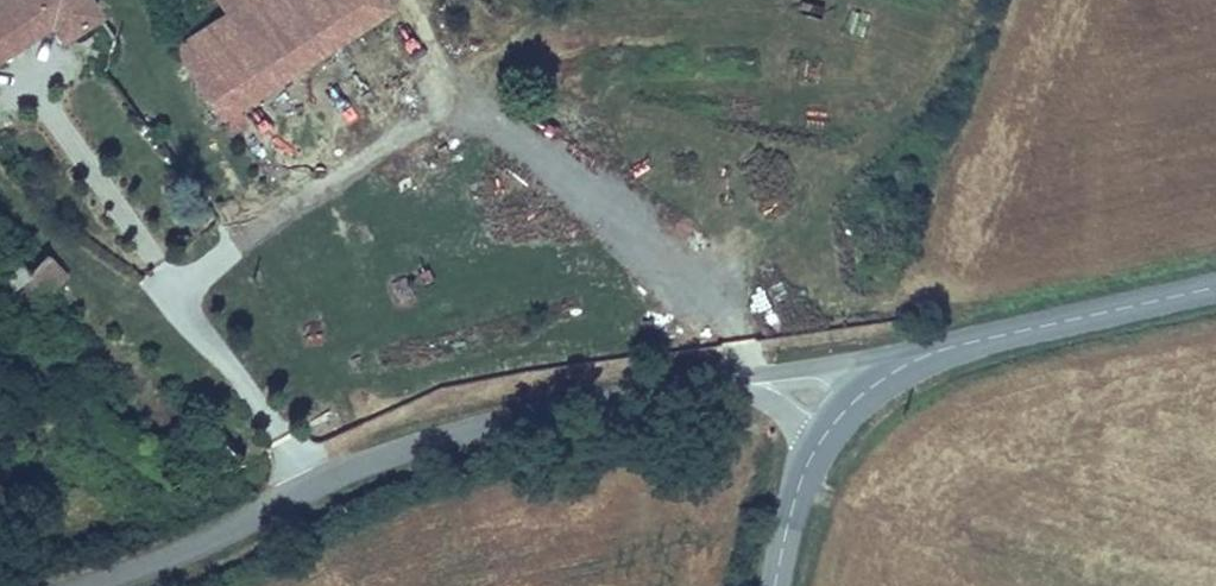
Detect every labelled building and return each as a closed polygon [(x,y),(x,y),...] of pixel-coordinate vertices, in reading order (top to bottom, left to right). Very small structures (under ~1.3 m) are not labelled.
[(48,17),(60,33),(96,8),(91,0),(0,0),(0,50),(48,17)] [(367,0),(217,0),(169,36),(215,104),(367,0)] [(51,252),(14,275),(32,302),(69,279),(51,252)] [(5,275),(24,285),(33,268),(15,258),(5,275)]
